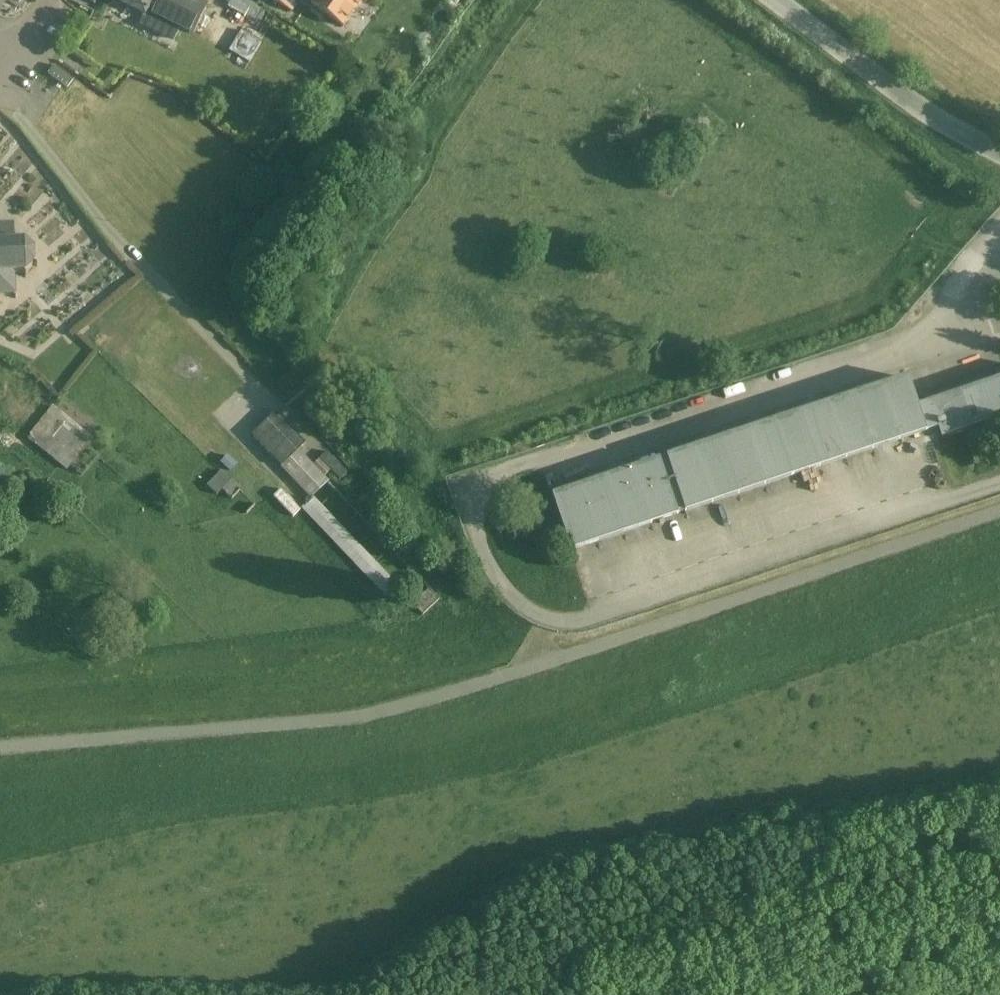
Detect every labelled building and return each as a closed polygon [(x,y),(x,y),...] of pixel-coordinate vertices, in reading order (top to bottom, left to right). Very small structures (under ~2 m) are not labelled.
[(2,2),(19,10),(23,0),(0,0),(0,5),(2,2)] [(145,16),(153,0),(115,0),(145,16)] [(192,0),(153,0),(145,16),(141,22),(174,40),(182,26),(192,31),(205,7),(192,0)] [(245,0),(232,0),(228,8),(248,18),(255,5),(245,0)] [(292,12),(301,0),(272,0),(292,12)] [(311,4),(342,27),(362,0),(314,0),(311,4)] [(241,29),(230,49),(252,61),(263,41),(241,29)] [(47,62),(42,71),(65,85),(70,77),(47,62)] [(10,296),(15,301),(18,297),(14,294),(14,275),(22,275),(24,279),(29,278),(27,273),(32,267),(37,269),(39,264),(33,263),(33,255),(38,253),(36,248),(31,250),(26,246),(28,241),(24,239),(22,244),(0,244),(0,296),(10,296)] [(926,433),(917,406),(907,377),(666,457),(685,514),(926,433)] [(917,406),(926,433),(938,429),(941,439),(999,419),(999,379),(917,406)] [(96,437),(52,403),(25,437),(68,472),(96,437)] [(276,413),(252,436),(312,499),(328,483),(298,451),(305,445),(276,413)] [(659,460),(551,496),(570,552),(678,516),(659,460)] [(221,472),(208,486),(217,496),(223,490),(231,499),(240,491),(221,472)] [(394,586),(312,499),(300,510),(382,597),(394,586)] [(439,600),(429,589),(413,604),(423,615),(439,600)]
